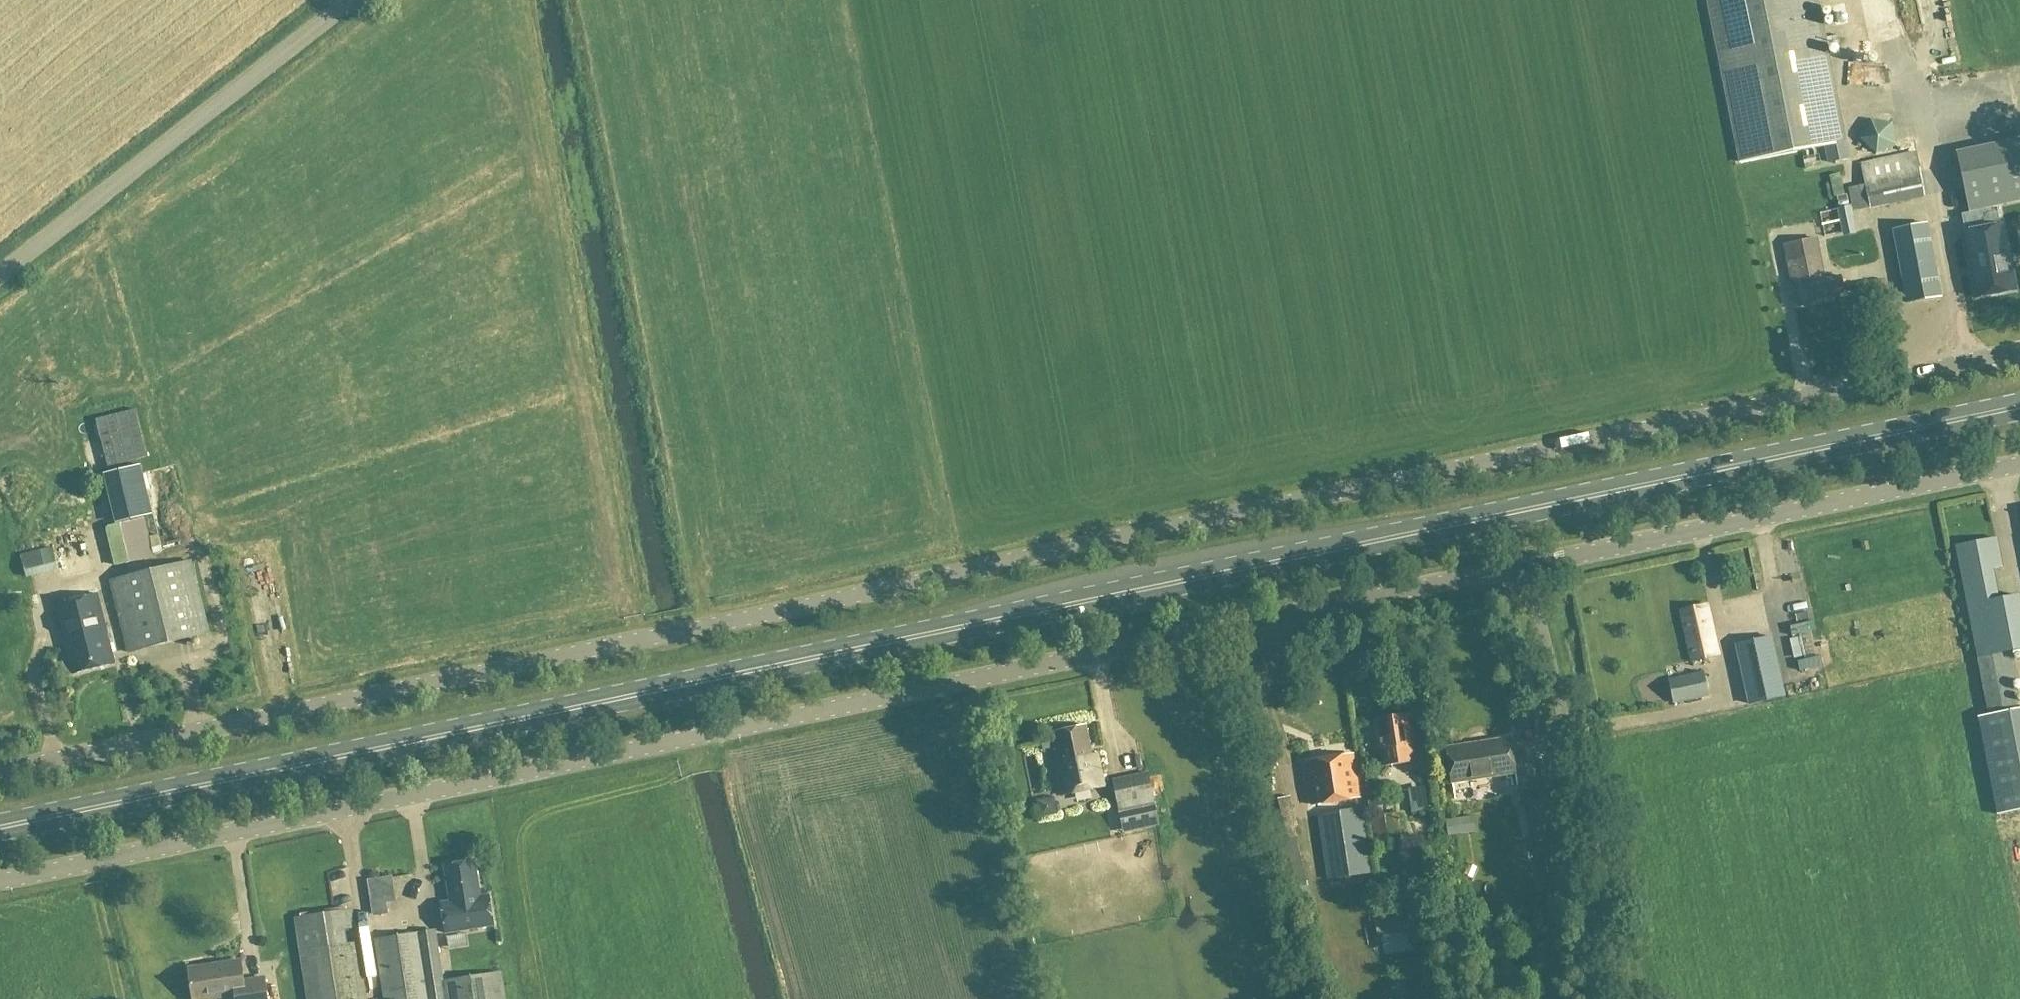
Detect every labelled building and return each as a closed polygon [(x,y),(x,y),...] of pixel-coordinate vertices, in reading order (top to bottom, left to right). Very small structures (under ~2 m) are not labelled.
[(1847,160),(1843,141),(1845,141),(1844,138),(1843,138),(1815,0),(1707,0),(1739,163),(1825,146),(1828,164),(1847,160)] [(1896,124),(1872,130),(1879,159),(1903,153),(1896,124)] [(1968,213),(2019,202),(2019,139),(1955,153),(1968,213)] [(1922,156),(1867,164),(1871,188),(1875,187),(1878,208),(1928,200),(1922,156)] [(1855,235),(1855,231),(1850,207),(1837,210),(1842,237),(1855,235)] [(1926,225),(1892,231),(1905,303),(1940,297),(1926,225)] [(1974,298),(2013,291),(2000,226),(1962,233),(1974,298)] [(1815,239),(1783,246),(1789,277),(1792,277),(1797,306),(1827,300),(1827,296),(1842,293),(1839,276),(1823,279),(1815,239)] [(116,537),(115,558),(127,559),(128,537),(116,537)] [(1974,543),(1954,547),(1960,577),(1992,570),(2000,568),(1994,538),(1974,543)] [(50,547),(18,555),(24,580),(56,572),(50,547)] [(190,563),(110,582),(126,653),(207,634),(190,563)] [(54,609),(70,676),(112,666),(97,599),(54,609)] [(1691,661),(1717,656),(1705,604),(1679,610),(1691,661)] [(1782,697),(1769,638),(1734,646),(1747,705),(1782,697)] [(1806,638),(1795,639),(1797,660),(1808,659),(1806,638)] [(1791,671),(1791,685),(1806,685),(1806,671),(1791,671)] [(1701,673),(1666,681),(1672,704),(1706,696),(1701,673)] [(1995,711),(2000,735),(2015,732),(2019,759),(2019,706),(1995,711)] [(1411,764),(1410,758),(1408,747),(1412,747),(1407,716),(1374,720),(1378,751),(1382,751),(1384,768),(1411,764)] [(1056,749),(1052,749),(1054,761),(1053,762),(1059,796),(1101,788),(1095,752),(1090,753),(1085,727),(1053,733),(1056,749)] [(1508,742),(1445,752),(1453,801),(1454,801),(1452,783),(1513,773),(1508,742)] [(1351,756),(1303,762),(1309,805),(1356,799),(1351,756)] [(1120,826),(1155,818),(1146,774),(1110,781),(1120,826)] [(1056,794),(1041,799),(1045,813),(1060,809),(1056,794)] [(1307,894),(1294,838),(1295,838),(1292,827),(1295,826),(1288,797),(1264,802),(1273,843),(1274,842),(1283,883),(1281,883),(1284,900),(1307,894)] [(1546,797),(1523,802),(1530,836),(1553,831),(1546,797)] [(1317,815),(1326,879),(1368,873),(1359,810),(1317,815)] [(1394,813),(1369,817),(1374,851),(1399,847),(1394,813)] [(473,862),(443,867),(448,903),(440,904),(444,935),(492,927),(487,897),(479,898),(473,862)] [(355,944),(344,945),(342,930),(353,928),(350,910),(294,919),(306,998),(363,998),(355,944)] [(1413,918),(1372,926),(1375,941),(1416,934),(1413,918)] [(375,939),(384,998),(502,998),(499,973),(440,982),(432,931),(431,931),(431,934),(417,936),(417,933),(416,933),(375,939)] [(186,970),(190,998),(225,998),(233,998),(265,998),(262,981),(242,984),(239,964),(186,970)]
